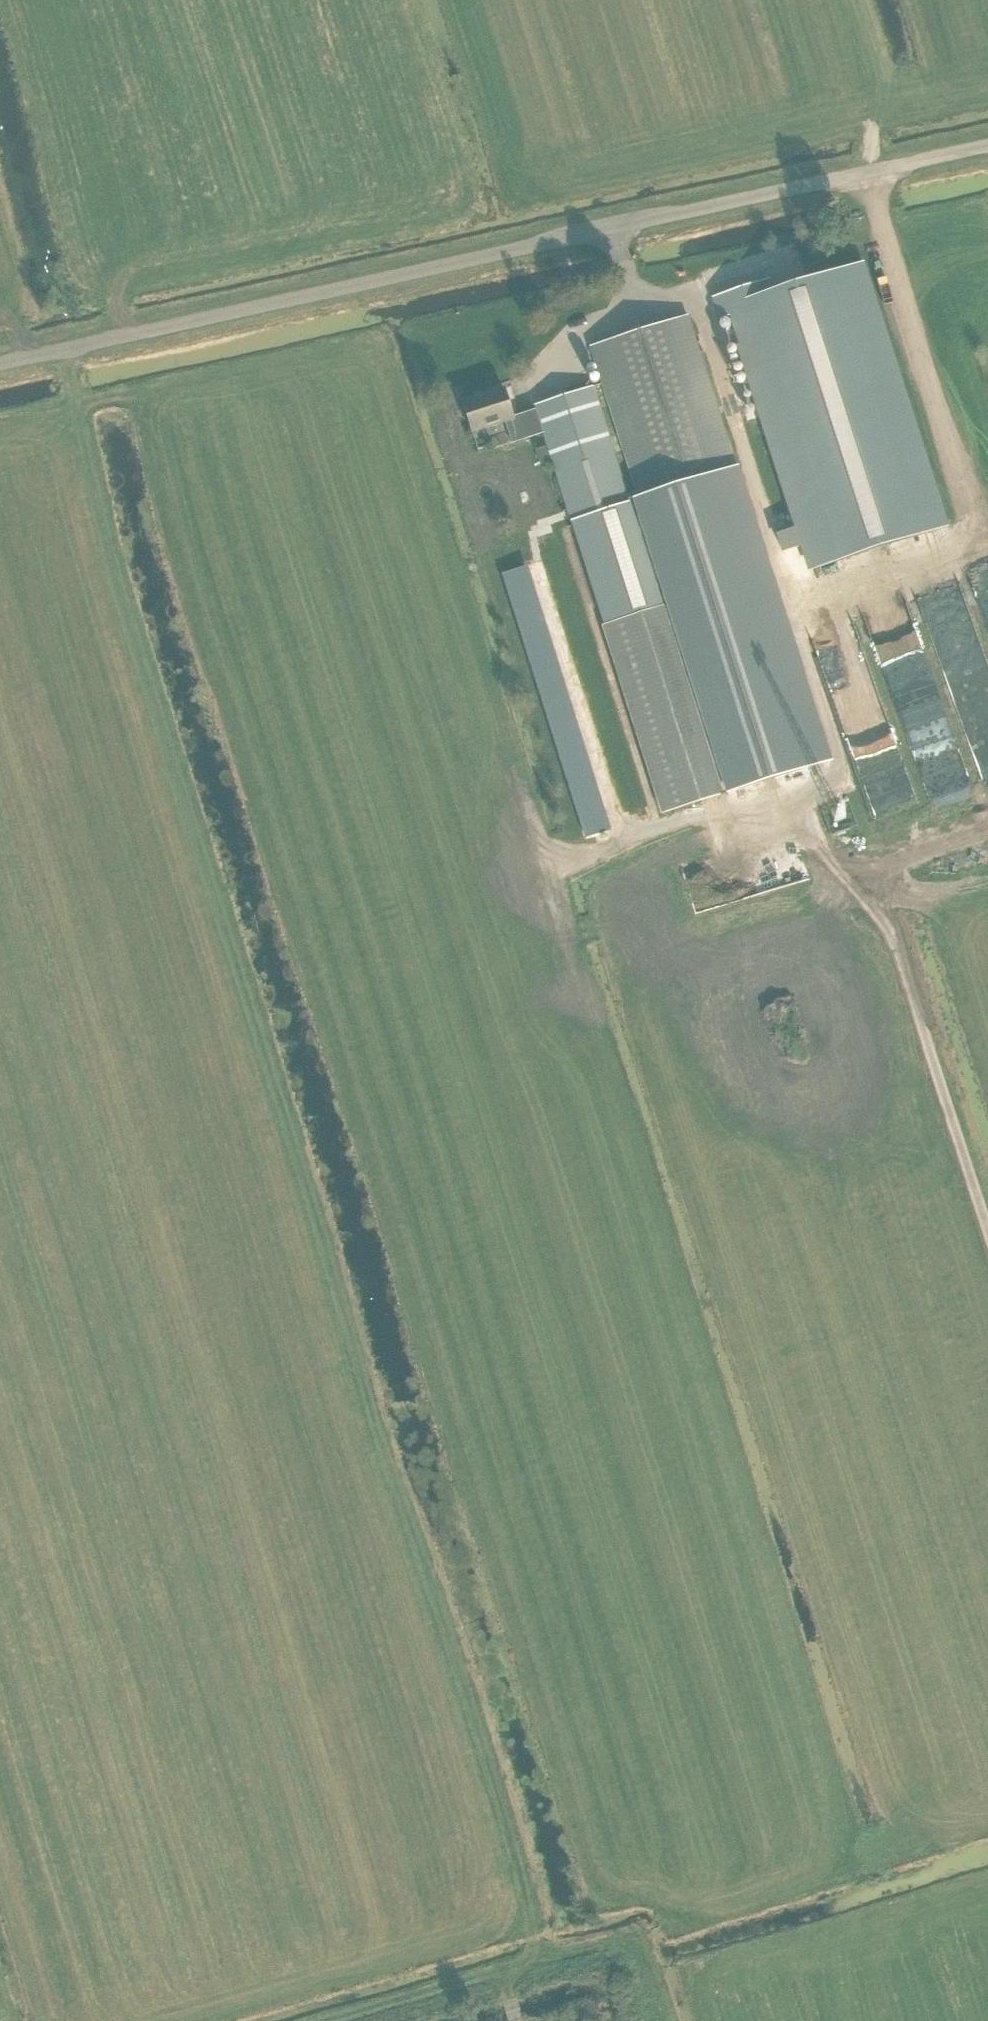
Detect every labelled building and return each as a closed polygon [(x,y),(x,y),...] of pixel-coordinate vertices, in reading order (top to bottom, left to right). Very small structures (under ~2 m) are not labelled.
[(774,291),(771,279),(712,297),(719,319),(730,315),(812,569),(945,526),(861,264),(774,291)] [(657,562),(756,529),(687,316),(591,346),(657,562)] [(489,394),(487,384),(447,398),(454,419),(466,415),(472,432),(505,420),(513,442),(543,432),(663,813),(723,791),(593,386),(533,404),(534,410),(514,417),(503,390),(489,394)]
